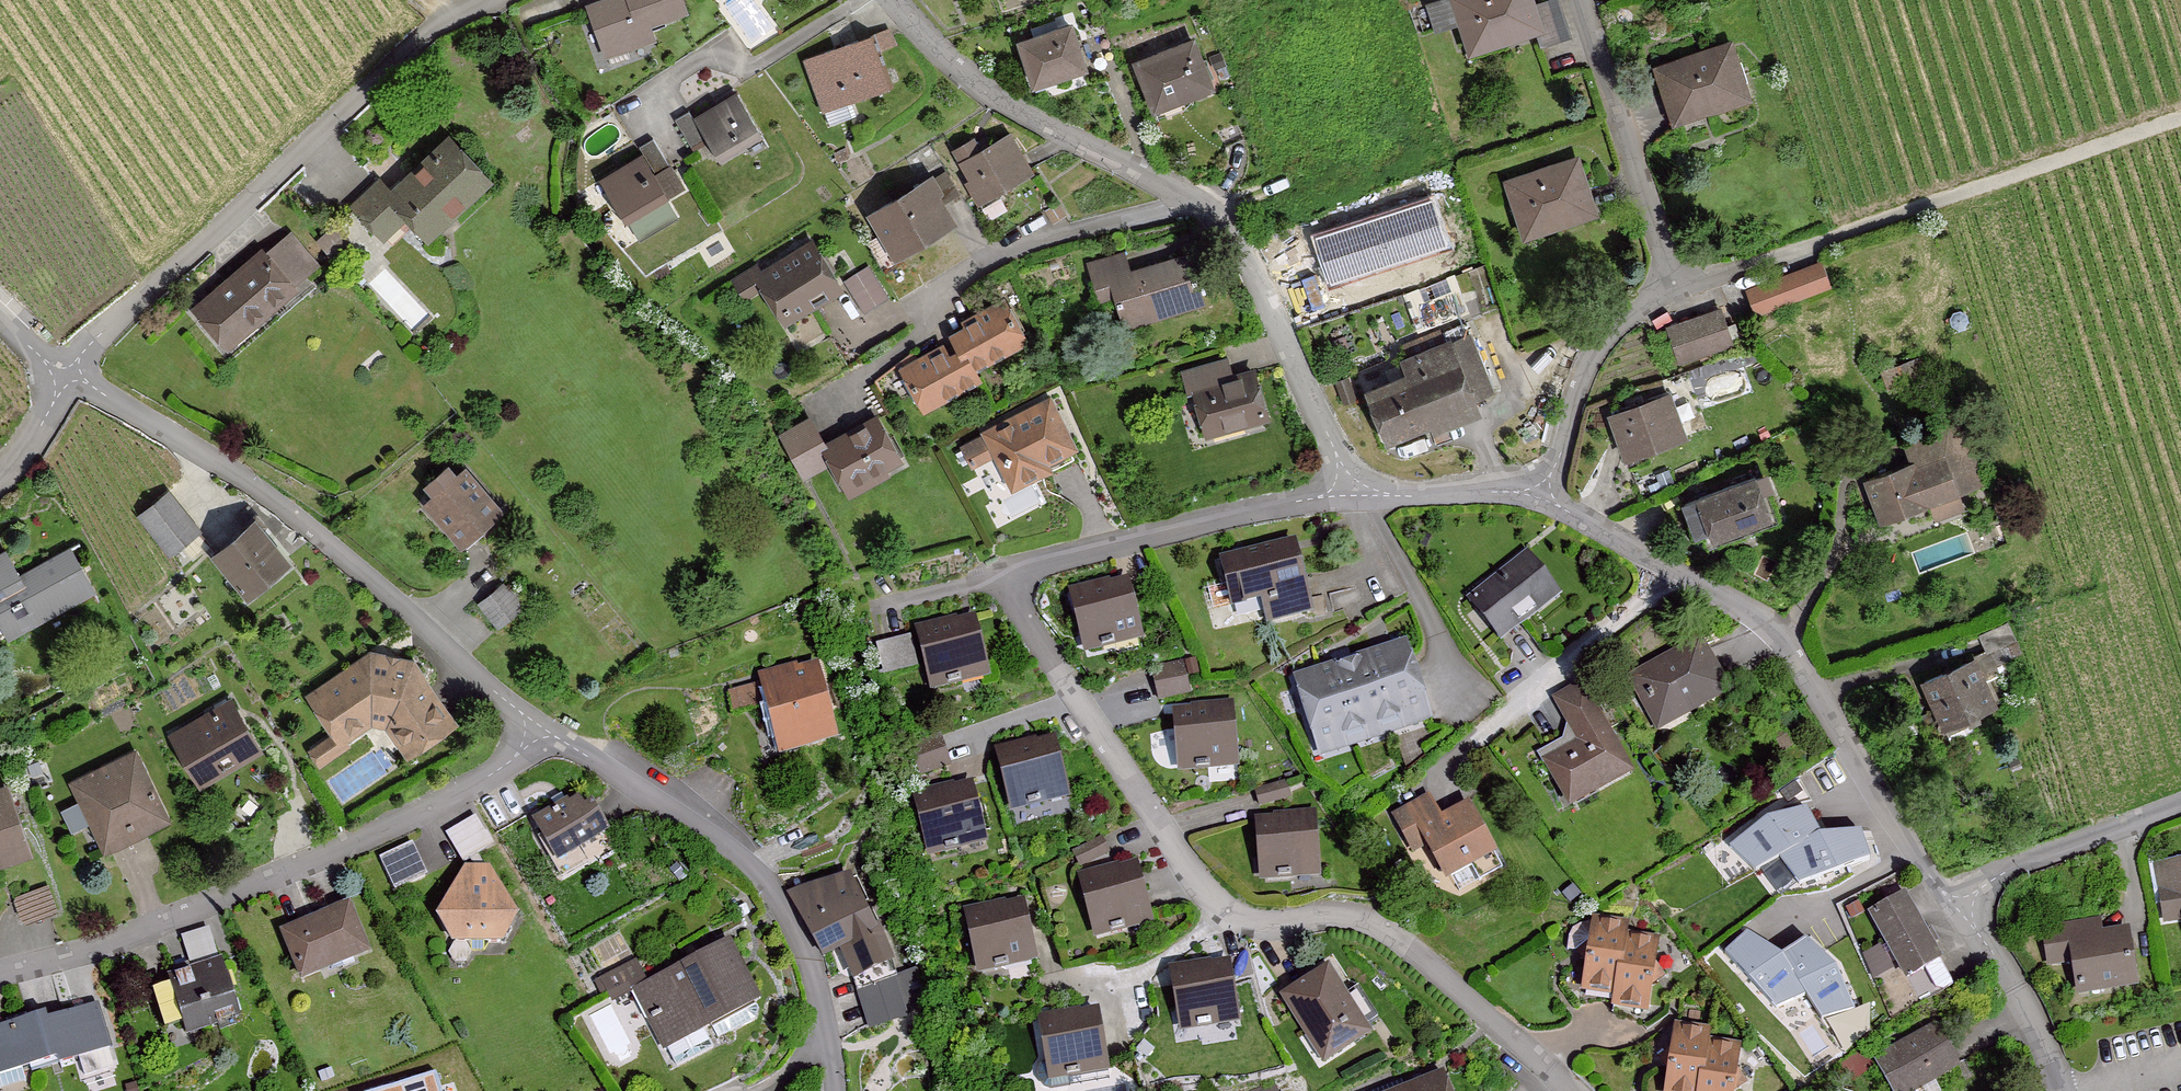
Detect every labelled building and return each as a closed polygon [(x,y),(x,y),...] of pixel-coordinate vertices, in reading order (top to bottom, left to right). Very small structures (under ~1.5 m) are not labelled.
[(689,17),(683,0),(601,0),(582,7),(602,62),(657,42),(653,30),(689,17)] [(1448,2),(1471,68),(1549,41),(1535,0),(1453,0),(1448,2)] [(1073,26),(1019,42),(1036,98),(1091,81),(1073,26)] [(822,111),(892,87),(874,35),(804,59),(822,111)] [(1192,40),(1132,64),(1154,117),(1213,93),(1192,40)] [(1735,44),(1653,71),(1673,130),(1755,103),(1735,44)] [(715,157),(760,130),(734,89),(690,116),(715,157)] [(983,205),(1036,173),(1012,132),(959,164),(983,205)] [(426,245),(494,182),(452,137),(392,193),(379,180),(352,205),(385,241),(405,222),(426,245)] [(625,231),(686,193),(656,145),(595,183),(625,231)] [(1541,170),(1506,181),(1522,229),(1555,218),(1557,226),(1590,215),(1581,188),(1587,186),(1579,164),(1543,176),(1541,170)] [(895,262),(957,225),(929,178),(867,215),(895,262)] [(1373,218),(1374,221),(1318,239),(1332,280),(1390,261),(1389,259),(1445,241),(1431,199),(1373,218)] [(784,329),(844,292),(811,238),(751,276),(784,329)] [(186,310),(225,356),(303,292),(264,245),(186,310)] [(1122,331),(1215,305),(1201,253),(1131,273),(1125,253),(1085,264),(1097,306),(1114,302),(1122,331)] [(1759,319),(1815,300),(1804,268),(1748,287),(1759,319)] [(972,374),(1028,344),(1006,303),(950,333),(953,340),(900,369),(924,411),(977,382),(972,374)] [(1723,312),(1672,329),(1686,371),(1737,354),(1723,312)] [(1471,334),(1354,387),(1390,467),(1507,414),(1471,334)] [(1198,444),(1271,424),(1253,358),(1180,377),(1198,444)] [(1672,397),(1610,419),(1627,468),(1689,446),(1672,397)] [(1011,494),(1080,459),(1050,400),(981,434),(1011,494)] [(850,504),(909,470),(880,420),(829,450),(812,420),(782,437),(809,483),(830,470),(850,504)] [(1917,470),(1868,487),(1883,532),(1968,503),(1945,432),(1909,445),(1917,470)] [(461,549),(505,511),(462,462),(418,501),(461,549)] [(1755,481),(1697,502),(1715,549),(1773,527),(1755,481)] [(247,607),(293,567),(250,516),(203,556),(247,607)] [(1312,615),(1297,544),(1219,561),(1229,608),(1263,601),(1268,624),(1312,615)] [(1503,644),(1560,597),(1520,549),(1463,596),(1503,644)] [(96,597),(73,552),(21,579),(9,554),(0,559),(0,625),(8,642),(96,597)] [(1086,653),(1143,641),(1130,577),(1073,589),(1086,653)] [(932,694),(993,681),(978,614),(918,627),(932,694)] [(1659,732),(1731,692),(1701,638),(1628,678),(1659,732)] [(1319,759),(1434,726),(1410,644),(1296,677),(1319,759)] [(370,652),(302,696),(337,748),(370,727),(385,730),(404,760),(456,726),(414,661),(370,652)] [(1973,658),(1915,689),(1941,737),(1999,706),(1973,658)] [(776,757),(838,741),(820,666),(757,681),(776,757)] [(1568,809),(1631,774),(1582,686),(1553,702),(1575,741),(1541,760),(1568,809)] [(201,791),(265,753),(233,701),(170,740),(201,791)] [(1179,768),(1241,767),(1240,706),(1178,707),(1179,768)] [(1013,811),(1070,799),(1056,735),(999,748),(1013,811)] [(103,850),(173,817),(142,752),(72,785),(103,850)] [(928,859),(990,845),(976,782),(914,796),(928,859)] [(31,855),(6,785),(0,787),(0,866),(31,855)] [(557,868),(612,836),(586,791),(531,822),(557,868)] [(1449,887),(1499,860),(1469,806),(1443,820),(1430,796),(1392,817),(1405,841),(1419,833),(1449,887)] [(1261,881),(1320,880),(1320,814),(1260,814),(1261,881)] [(1768,823),(1730,852),(1754,878),(1780,864),(1823,840),(1808,814),(1768,823)] [(1823,840),(1780,864),(1801,890),(1839,877),(1871,865),(1861,837),(1823,840)] [(1100,938),(1155,924),(1139,861),(1084,875),(1100,938)] [(2157,865),(2165,925),(2180,923),(2180,861),(2157,865)] [(436,920),(453,949),(503,950),(521,920),(494,871),(466,870),(436,920)] [(891,962),(851,872),(798,895),(825,956),(840,950),(854,979),(891,962)] [(1903,985),(1942,963),(1902,894),(1864,916),(1903,985)] [(978,974),(1037,963),(1025,899),(965,911),(978,974)] [(306,983),(373,954),(350,901),(283,930),(306,983)] [(2078,995),(2140,988),(2133,930),(2101,933),(2100,923),(2045,929),(2049,966),(2074,964),(2078,995)] [(1623,1022),(1659,1026),(1669,947),(1633,943),(1634,929),(1599,925),(1590,1003),(1625,1008),(1623,1022)] [(1747,938),(1726,957),(1777,1013),(1805,1002),(1798,989),(1782,961),(1747,938)] [(663,1057),(760,1007),(727,941),(630,991),(663,1057)] [(1798,989),(1821,1024),(1854,1016),(1837,974),(1807,944),(1782,961),(1798,989)] [(1180,1031),(1244,1021),(1234,960),(1170,970),(1180,1031)] [(1326,1063),(1375,1032),(1329,962),(1281,994),(1326,1063)] [(186,1034),(245,1015),(228,963),(169,981),(186,1034)] [(115,1046),(101,1003),(42,1022),(39,1012),(0,1025),(0,1075),(54,1057),(56,1065),(115,1046)] [(1112,1075),(1098,1004),(1037,1016),(1051,1086),(1112,1075)] [(1962,1068),(1939,1027),(1878,1061),(1895,1090),(1922,1090),(1962,1068)] [(1747,1054),(1711,1049),(1713,1035),(1678,1031),(1670,1090),(1743,1090),(1747,1054)] [(397,1084),(399,1090),(443,1090),(437,1072),(397,1084)] [(1444,1072),(1420,1082),(1405,1088),(1398,1090),(1451,1090),(1444,1072)] [(1405,1088),(1402,1080),(1374,1090),(1398,1090),(1405,1088)]
